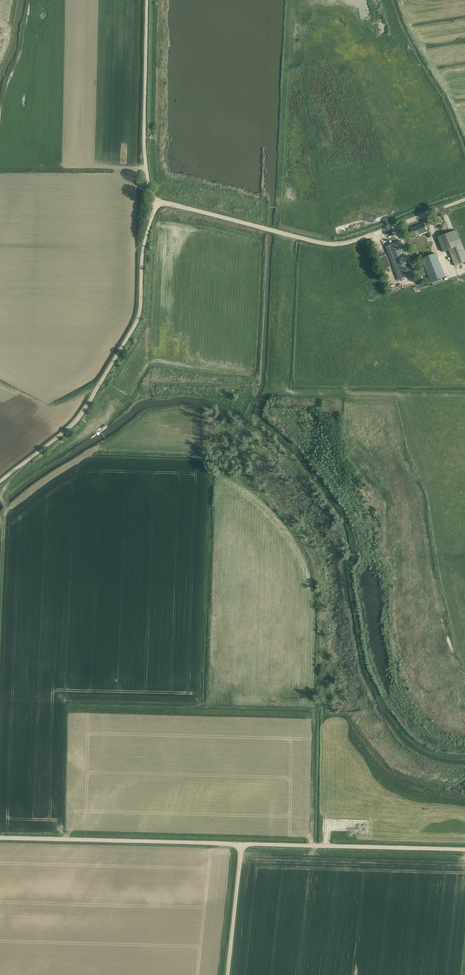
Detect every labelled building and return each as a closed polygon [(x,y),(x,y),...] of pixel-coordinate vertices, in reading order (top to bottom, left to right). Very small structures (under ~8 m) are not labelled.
[(427,232),(426,230),(424,224),(410,229),(412,235),(415,234),(416,236),(427,232)] [(464,262),(464,252),(457,230),(438,238),(439,243),(441,248),(443,252),(449,250),(455,266),(464,262)] [(385,247),(398,280),(413,274),(400,241),(385,247)] [(446,277),(436,253),(421,259),(431,283),(446,277)] [(395,279),(391,267),(387,268),(393,284),(397,283),(395,279)]
